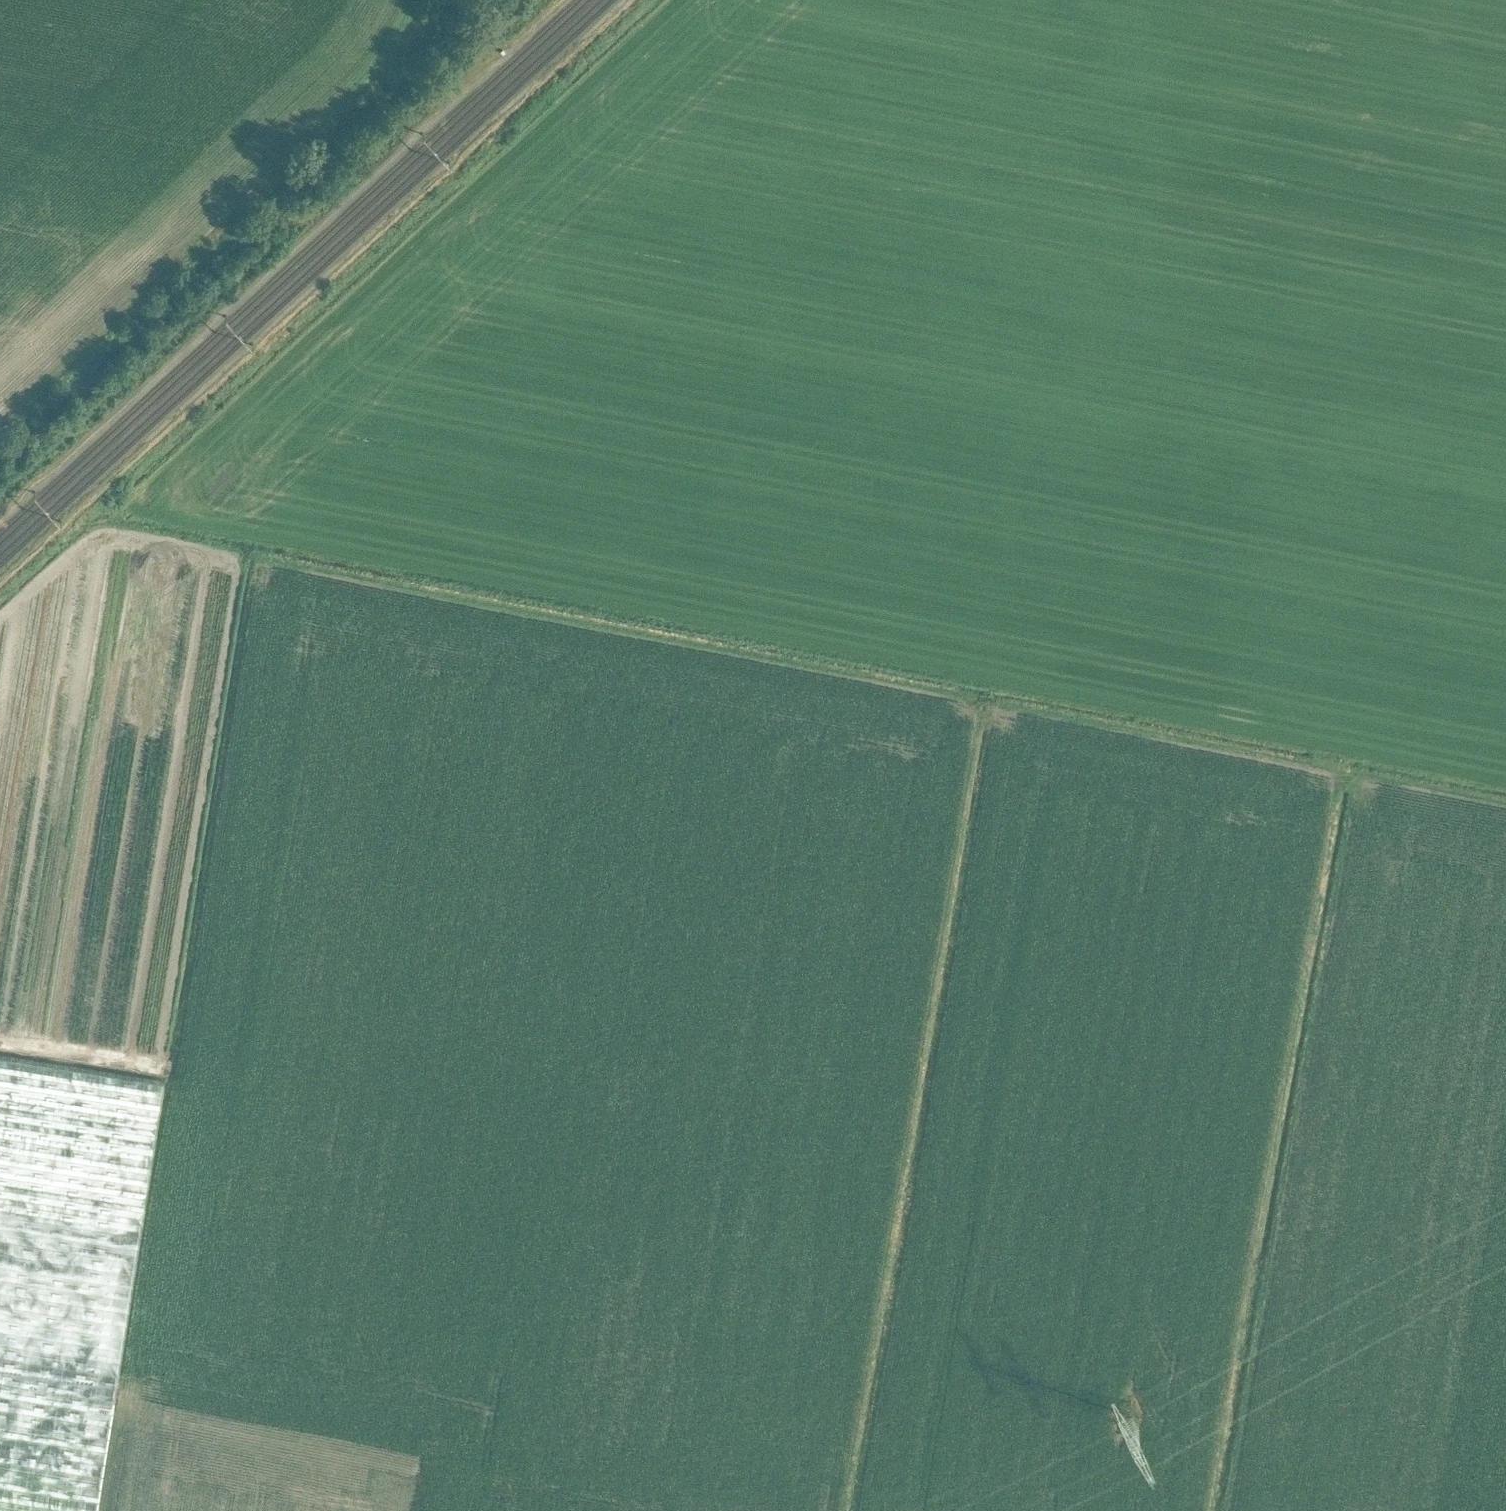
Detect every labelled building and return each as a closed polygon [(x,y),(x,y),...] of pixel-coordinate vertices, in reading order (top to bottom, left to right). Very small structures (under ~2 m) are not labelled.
[(162,1080),(0,1055),(0,1510),(95,1510),(162,1080)]
